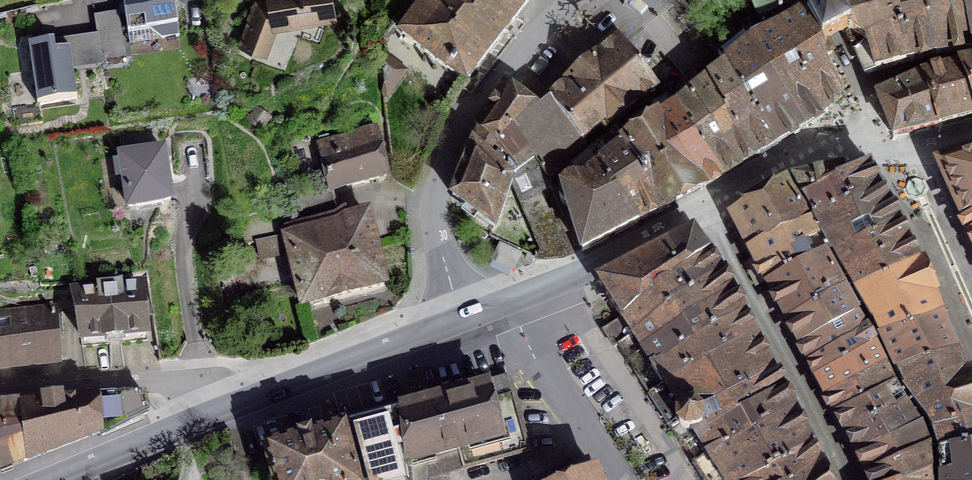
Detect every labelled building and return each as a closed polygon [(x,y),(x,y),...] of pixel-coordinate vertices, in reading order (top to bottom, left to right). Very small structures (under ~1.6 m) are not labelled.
[(174,0),(123,0),(128,32),(149,29),(161,38),(179,36),(174,0)] [(333,16),(330,0),(271,0),(271,4),(255,7),(241,45),(264,54),(275,25),(333,16)] [(466,82),(529,0),(425,0),(401,32),(466,82)] [(807,0),(752,0),(759,16),(760,20),(773,14),(774,15),(783,9),(789,24),(805,15),(811,11),(807,0)] [(835,0),(831,0),(818,7),(811,11),(805,15),(821,44),(827,41),(834,38),(843,33),(847,31),(850,29),(835,0)] [(866,42),(902,26),(893,0),(835,0),(850,29),(847,31),(861,55),(870,51),(866,42)] [(902,26),(915,60),(935,55),(923,0),(893,0),(902,26)] [(935,55),(971,48),(971,31),(966,0),(923,0),(935,55)] [(831,52),(831,48),(827,41),(821,44),(805,15),(789,24),(783,9),(774,15),(773,14),(760,20),(759,16),(741,23),(756,42),(806,128),(828,113),(841,96),(824,59),(831,52)] [(806,128),(756,42),(741,23),(738,19),(709,43),(727,64),(747,95),(778,144),(806,128)] [(897,64),(915,60),(902,26),(866,42),(870,51),(861,55),(857,56),(865,74),(897,64)] [(549,98),(582,141),(585,146),(587,144),(583,140),(601,124),(605,128),(658,85),(620,37),(549,98)] [(39,104),(77,98),(69,48),(55,50),(54,40),(29,44),(37,104),(20,106),(23,126),(42,123),(39,104)] [(384,56),(379,65),(382,92),(386,95),(405,71),(384,56)] [(960,66),(971,99),(971,63),(960,66)] [(709,79),(728,106),(747,95),(727,64),(709,79)] [(971,118),(971,99),(960,66),(922,76),(939,127),(940,129),(942,129),(942,127),(971,118)] [(940,129),(939,127),(922,76),(876,96),(892,134),(891,135),(892,140),(898,139),(897,136),(939,127),(939,130),(940,129)] [(723,176),(760,154),(728,106),(709,79),(676,105),(723,176)] [(513,131),(535,110),(505,89),(478,129),(503,153),(509,160),(507,167),(514,175),(535,159),(513,131)] [(658,117),(704,187),(723,176),(676,105),(675,106),(667,95),(650,108),(657,118),(658,117)] [(778,144),(747,95),(728,106),(760,154),(778,144)] [(547,178),(549,177),(585,146),(582,141),(549,98),(535,110),(513,131),(535,159),(547,178)] [(624,145),(665,209),(704,187),(658,117),(657,118),(650,108),(615,134),(624,145)] [(329,191),(387,176),(376,128),(317,144),(329,191)] [(493,226),(509,179),(510,178),(499,168),(505,163),(499,157),(503,153),(478,129),(452,195),(493,226)] [(591,152),(638,222),(665,209),(624,145),(615,134),(591,152)] [(128,206),(171,200),(163,149),(121,155),(128,206)] [(638,222),(591,152),(571,167),(578,178),(570,178),(565,181),(559,192),(561,200),(568,206),(582,251),(638,222)] [(962,219),(971,214),(971,155),(939,165),(962,219)] [(514,175),(510,178),(509,179),(541,250),(538,257),(546,258),(562,257),(569,254),(553,215),(551,216),(538,192),(551,186),(549,177),(547,178),(535,159),(514,175)] [(802,197),(814,217),(879,188),(868,165),(846,176),(843,169),(792,180),(802,197)] [(733,217),(750,251),(810,221),(788,182),(733,217)] [(879,188),(814,217),(832,254),(900,223),(879,188)] [(962,219),(971,238),(971,214),(962,219)] [(307,230),(305,222),(284,228),(286,234),(257,241),(261,260),(291,253),(303,305),(384,285),(367,215),(307,230)] [(819,238),(810,221),(750,251),(759,269),(819,238)] [(919,262),(900,223),(832,254),(853,289),(919,262)] [(618,344),(722,273),(693,232),(598,281),(622,318),(604,331),(614,347),(619,345),(618,344)] [(768,286),(827,254),(819,238),(759,269),(768,286)] [(787,322),(845,287),(827,254),(768,286),(787,322)] [(872,322),(879,337),(942,315),(919,262),(853,289),(872,322)] [(629,361),(732,294),(722,276),(723,275),(722,273),(618,344),(619,345),(629,361)] [(99,290),(76,292),(84,340),(145,334),(141,286),(121,288),(120,283),(98,285),(99,290)] [(800,345),(858,311),(845,287),(787,322),(800,345)] [(629,361),(638,376),(743,314),(732,294),(629,361)] [(60,362),(56,310),(0,316),(0,368),(60,362)] [(800,345),(809,362),(867,327),(858,311),(800,345)] [(753,335),(743,314),(638,376),(649,393),(666,384),(753,335)] [(942,315),(879,337),(895,370),(957,350),(942,316),(942,315)] [(873,338),(867,327),(809,362),(817,378),(875,343),(873,338)] [(703,411),(772,372),(753,335),(666,384),(683,409),(685,408),(687,407),(689,406),(691,406),(693,406),(695,406),(698,407),(699,408),(701,409),(703,411)] [(885,362),(875,343),(817,378),(827,396),(885,362)] [(957,350),(895,370),(905,389),(928,424),(938,450),(938,454),(971,449),(971,384),(957,350)] [(837,414),(895,383),(885,362),(827,396),(836,414),(837,414)] [(782,389),(772,372),(703,411),(704,413),(705,415),(706,417),(706,420),(706,422),(705,424),(704,426),(703,428),(701,430),(699,432),(696,433),(698,435),(782,389)] [(411,463),(426,459),(460,449),(465,468),(528,451),(509,382),(487,388),(402,410),(411,463)] [(846,432),(908,405),(900,391),(895,383),(837,414),(846,432)] [(782,389),(698,435),(684,445),(685,446),(696,463),(792,408),(782,389)] [(147,413),(144,393),(19,405),(25,461),(101,432),(102,435),(147,413)] [(25,461),(19,405),(0,406),(0,470),(25,461)] [(917,417),(908,405),(846,432),(857,453),(921,424),(917,417)] [(704,413),(703,411),(701,409),(699,408),(698,407),(695,406),(693,406),(691,406),(689,406),(687,407),(685,408),(683,409),(679,414),(678,420),(680,426),(684,431),(690,433),(696,433),(699,432),(701,430),(703,428),(704,426),(705,424),(706,422),(706,420),(706,417),(705,415),(704,413)] [(696,463),(694,464),(704,479),(748,479),(810,443),(792,408),(696,463)] [(402,410),(342,426),(357,479),(427,479),(426,459),(411,463),(402,410)] [(867,473),(930,448),(922,426),(921,424),(857,453),(867,473)] [(275,479),(357,479),(342,426),(266,447),(275,479)] [(810,443),(748,479),(796,479),(820,466),(814,452),(811,446),(810,443)] [(867,473),(871,479),(903,479),(931,469),(930,448),(867,473)] [(938,454),(939,479),(971,479),(971,449),(938,454)] [(820,466),(796,479),(826,479),(820,466)] [(931,469),(903,479),(932,479),(931,469)] [(596,471),(573,479),(600,479),(596,471)]
